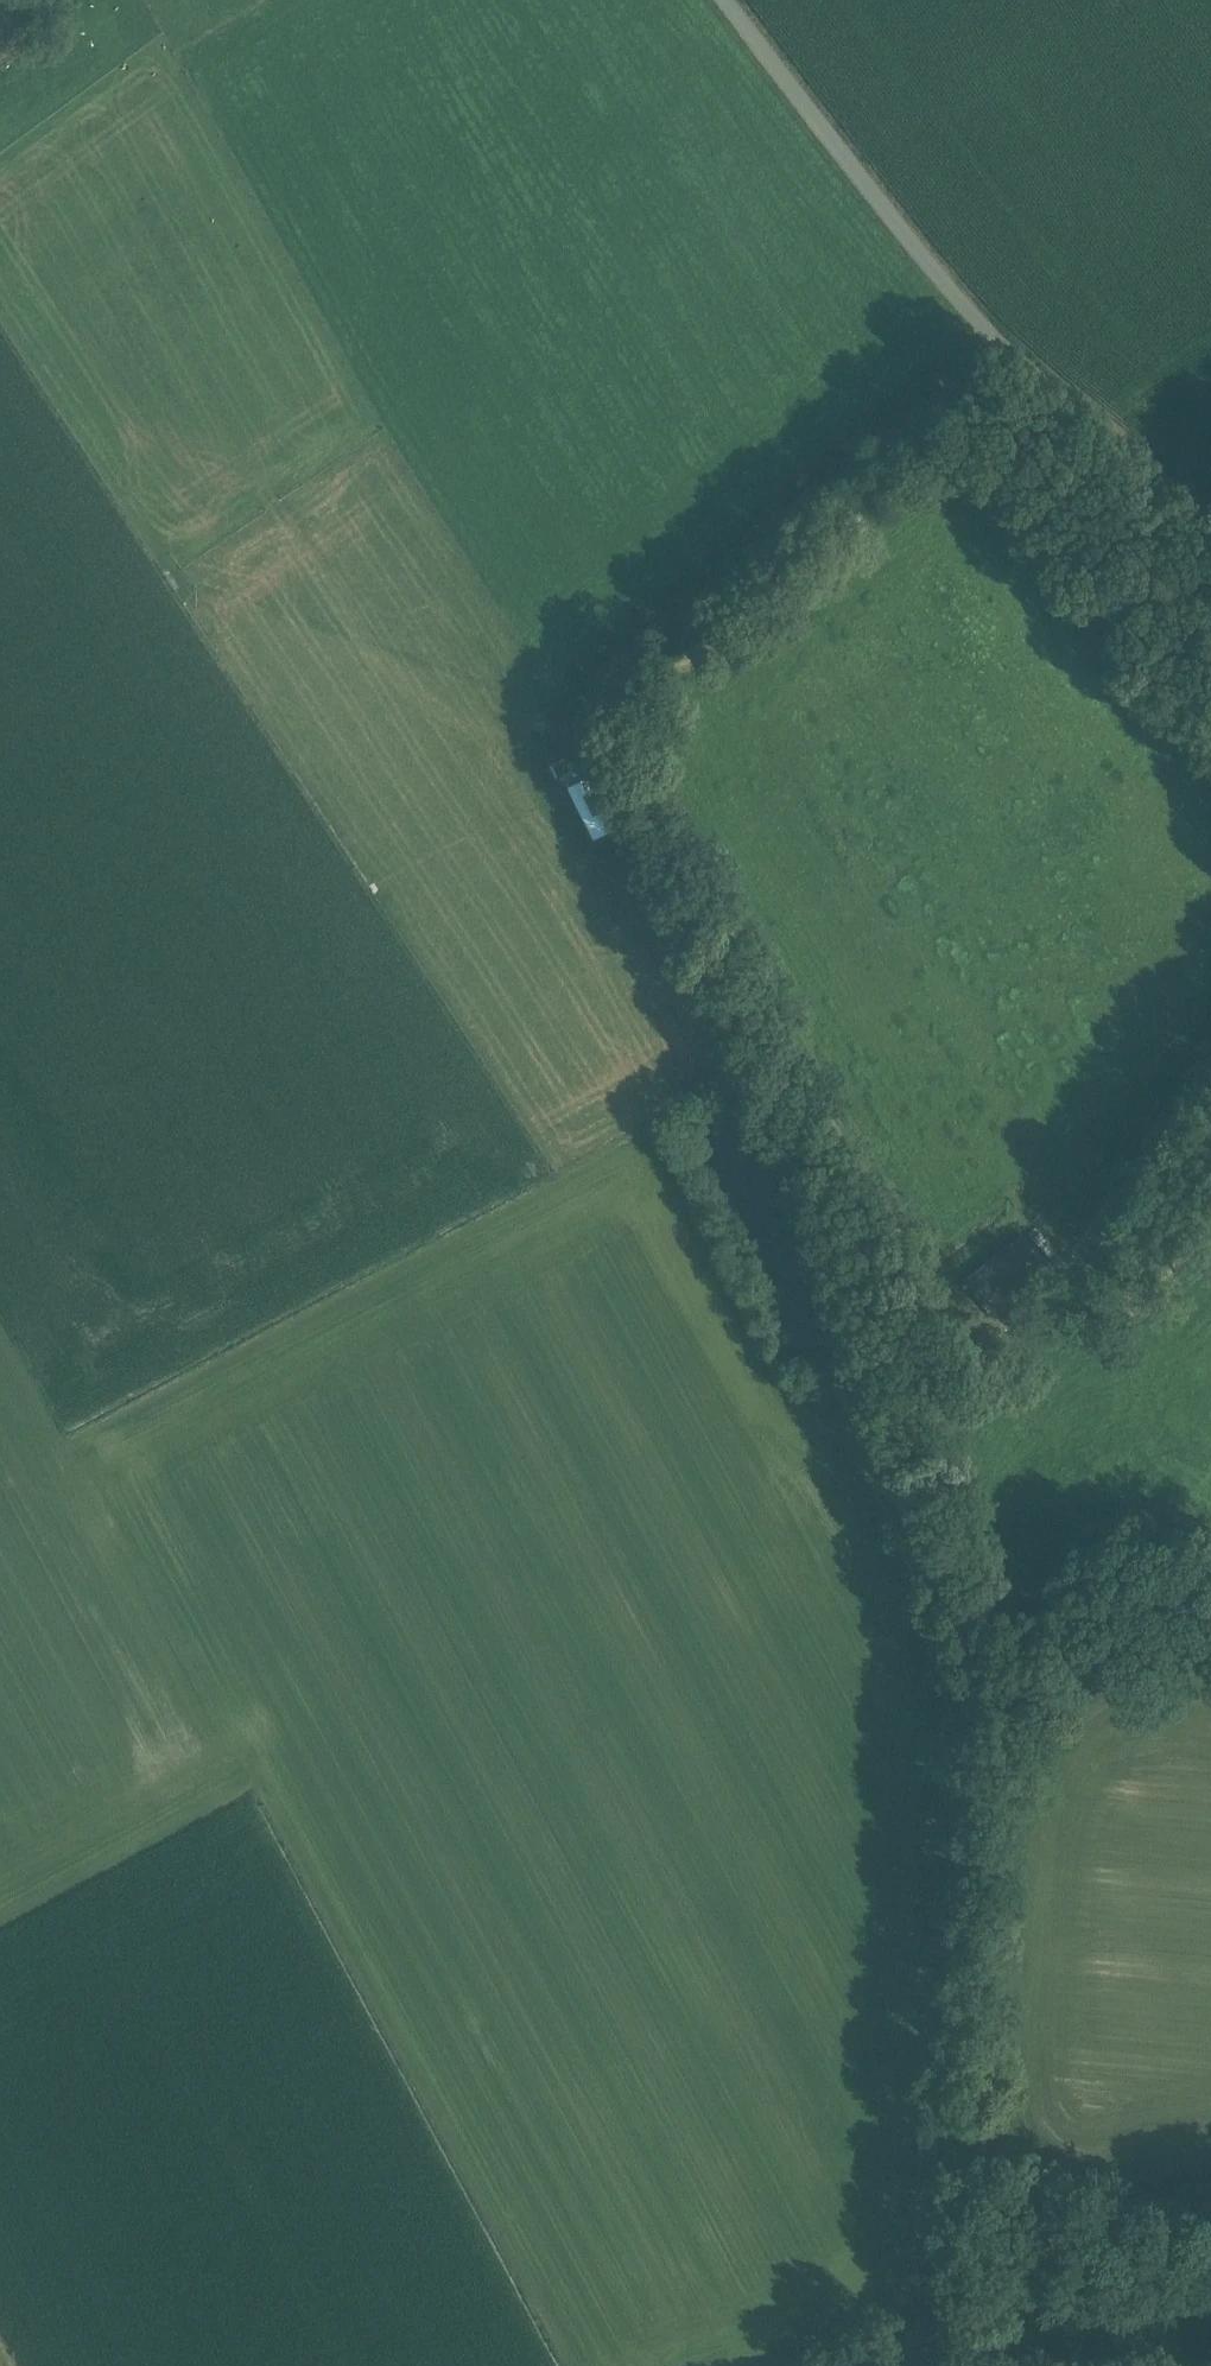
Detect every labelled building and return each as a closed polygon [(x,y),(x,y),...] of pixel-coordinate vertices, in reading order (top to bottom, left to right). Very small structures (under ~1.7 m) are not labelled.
[(566,787),(593,842),(618,829),(591,775),(566,787)]
